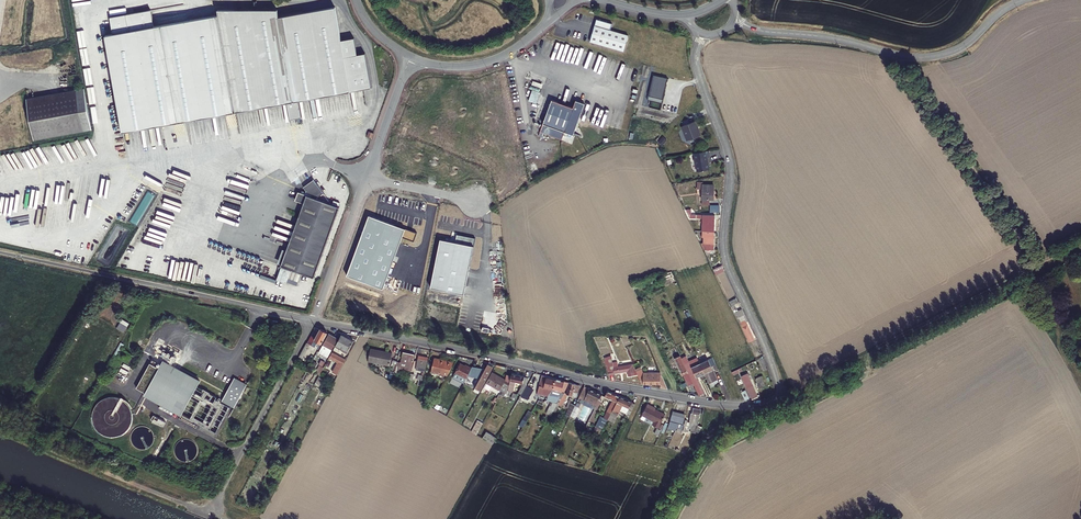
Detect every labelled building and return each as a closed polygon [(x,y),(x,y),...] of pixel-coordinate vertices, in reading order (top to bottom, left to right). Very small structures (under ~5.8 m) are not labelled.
[(275,10),(216,10),(217,16),(234,112),(285,103),(288,119),(299,117),(296,101),(348,92),(369,88),(363,54),(355,55),(353,38),(339,41),(333,8),(276,18),(275,10)] [(121,132),(234,112),(217,16),(104,36),(121,132)] [(611,29),(612,23),(597,18),(590,40),(624,51),(628,35),(611,29)] [(512,36),(514,40),(528,32),(525,28),(512,36)] [(86,84),(28,93),(34,135),(93,126),(86,84)] [(369,88),(348,92),(351,108),(372,104),(369,88)] [(531,90),(529,101),(537,103),(539,91),(531,90)] [(570,106),(549,99),(536,135),(540,136),(541,132),(560,138),(563,130),(571,133),(582,102),(573,99),(570,106)] [(698,131),(696,124),(683,128),(685,132),(684,134),(684,135),(685,137),(685,138),(688,140),(688,142),(701,138),(699,131),(698,131)] [(707,153),(692,156),(693,160),(692,162),(692,165),(694,166),(695,174),(707,172),(705,160),(708,160),(707,153)] [(277,260),(310,272),(336,201),(314,194),(313,193),(319,190),(311,176),(300,182),(303,186),(302,189),(295,186),(292,194),(300,197),(283,244),(278,258),(277,260)] [(702,206),(710,206),(710,201),(715,202),(715,187),(704,187),(704,184),(698,184),(697,190),(703,190),(702,206)] [(686,213),(690,220),(702,221),(702,217),(693,217),(693,213),(686,213)] [(347,274),(383,288),(402,236),(405,237),(404,238),(413,241),(416,233),(369,215),(347,274)] [(716,218),(704,217),(703,234),(715,234),(716,218)] [(715,252),(715,234),(703,234),(703,240),(706,240),(706,246),(708,246),(707,252),(715,252)] [(431,287),(464,293),(475,238),(457,235),(456,242),(440,239),(431,287)] [(283,244),(279,243),(274,257),(278,258),(283,244)] [(731,302),(749,344),(755,342),(746,324),(748,323),(743,311),(739,313),(736,305),(739,303),(737,299),(731,302)] [(124,332),(129,323),(122,318),(116,328),(124,332)] [(314,342),(320,345),(326,335),(320,332),(319,333),(316,331),(308,347),(310,348),(310,347),(312,347),(314,342)] [(341,335),(336,335),(334,340),(328,337),(321,351),(329,355),(336,341),(337,342),(340,337),(341,335)] [(353,343),(340,337),(337,342),(334,347),(347,354),(353,343)] [(300,362),(308,347),(307,346),(298,362),(300,362)] [(687,369),(677,346),(671,349),(672,351),(674,350),(675,353),(674,354),(683,375),(684,375),(689,386),(693,384),(693,382),(689,373),(687,369)] [(310,348),(308,347),(300,362),(302,364),(310,348)] [(389,354),(367,351),(365,363),(386,366),(389,354)] [(337,376),(345,362),(331,354),(328,359),(337,364),(332,373),(337,376)] [(401,371),(401,370),(409,372),(412,356),(402,354),(400,365),(396,364),(394,371),(398,371),(401,371)] [(616,355),(606,357),(610,375),(619,373),(619,372),(627,370),(628,376),(634,374),(632,363),(618,366),(616,355)] [(422,381),(426,365),(425,365),(427,359),(418,357),(415,371),(419,372),(420,369),(421,369),(420,376),(416,376),(416,380),(422,381)] [(712,372),(714,371),(712,366),(716,365),(713,358),(700,364),(705,374),(710,385),(717,382),(712,372)] [(452,364),(432,360),(431,366),(430,373),(446,376),(452,364)] [(142,395),(213,434),(227,408),(212,400),(214,397),(193,386),(196,381),(160,362),(156,369),(146,364),(133,388),(143,393),(142,395)] [(705,374),(700,364),(687,369),(689,373),(694,370),(698,378),(705,374)] [(464,379),(469,369),(465,367),(465,368),(458,365),(453,374),(464,379)] [(489,367),(484,365),(472,392),(476,394),(489,367)] [(666,385),(660,372),(659,372),(659,375),(647,373),(647,378),(646,377),(645,375),(644,376),(643,374),(644,374),(641,367),(638,369),(639,371),(637,371),(640,380),(642,380),(643,383),(666,385)] [(484,383),(490,386),(498,391),(498,390),(500,391),(498,396),(505,396),(506,391),(507,383),(503,381),(504,380),(490,373),(484,383)] [(509,399),(513,400),(516,392),(519,394),(523,377),(510,374),(507,383),(506,391),(508,391),(510,385),(514,387),(513,391),(514,391),(513,394),(511,393),(509,399)] [(553,379),(540,376),(537,387),(535,394),(546,397),(550,392),(551,390),(553,379)] [(741,378),(751,401),(757,398),(747,376),(741,378)] [(757,388),(756,390),(755,392),(759,400),(762,400),(759,391),(761,390),(762,393),(764,392),(763,389),(765,389),(761,378),(754,380),(757,388)] [(230,379),(219,400),(231,407),(243,386),(230,379)] [(559,381),(553,379),(551,390),(555,391),(554,394),(556,396),(560,397),(562,393),(568,383),(559,381)] [(693,384),(698,394),(702,392),(697,380),(693,382),(693,384)] [(559,398),(555,404),(560,406),(567,395),(574,397),(578,386),(568,383),(565,394),(562,393),(560,397),(559,398)] [(582,387),(577,398),(587,402),(588,399),(593,401),(590,406),(594,408),(601,396),(582,387)] [(606,419),(618,396),(606,391),(602,398),(610,402),(601,417),(606,419)] [(633,403),(618,396),(606,419),(612,422),(617,413),(624,415),(623,416),(627,418),(633,403)] [(551,412),(555,404),(559,398),(555,397),(550,406),(548,405),(546,409),(551,412)] [(571,412),(576,401),(572,399),(567,410),(571,412)] [(654,422),(652,425),(658,428),(664,416),(653,411),(653,410),(645,406),(641,416),(654,422)] [(695,434),(699,426),(697,425),(698,409),(692,408),(691,413),(690,413),(688,421),(691,422),(689,432),(693,433),(695,434)] [(679,428),(681,429),(684,414),(672,411),(670,422),(678,424),(677,426),(679,427),(679,428)] [(639,420),(652,425),(654,422),(641,416),(639,420)] [(476,435),(482,424),(477,422),(471,432),(476,435)] [(482,438),(492,444),(497,438),(486,431),(482,438)] [(189,439),(181,443),(177,452),(181,461),(190,464),(199,460),(202,451),(199,442),(189,439)]
